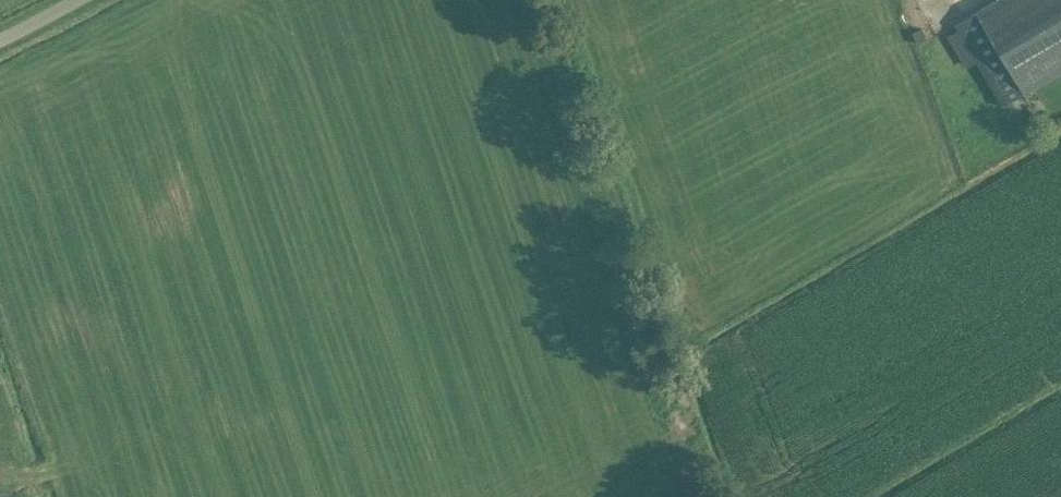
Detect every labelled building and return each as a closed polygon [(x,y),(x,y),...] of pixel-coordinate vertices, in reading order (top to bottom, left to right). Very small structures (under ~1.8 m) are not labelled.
[(955,24),(958,30),(977,62),(1003,106),(1048,80),(1060,72),(1060,0),(997,0),(955,24)]
